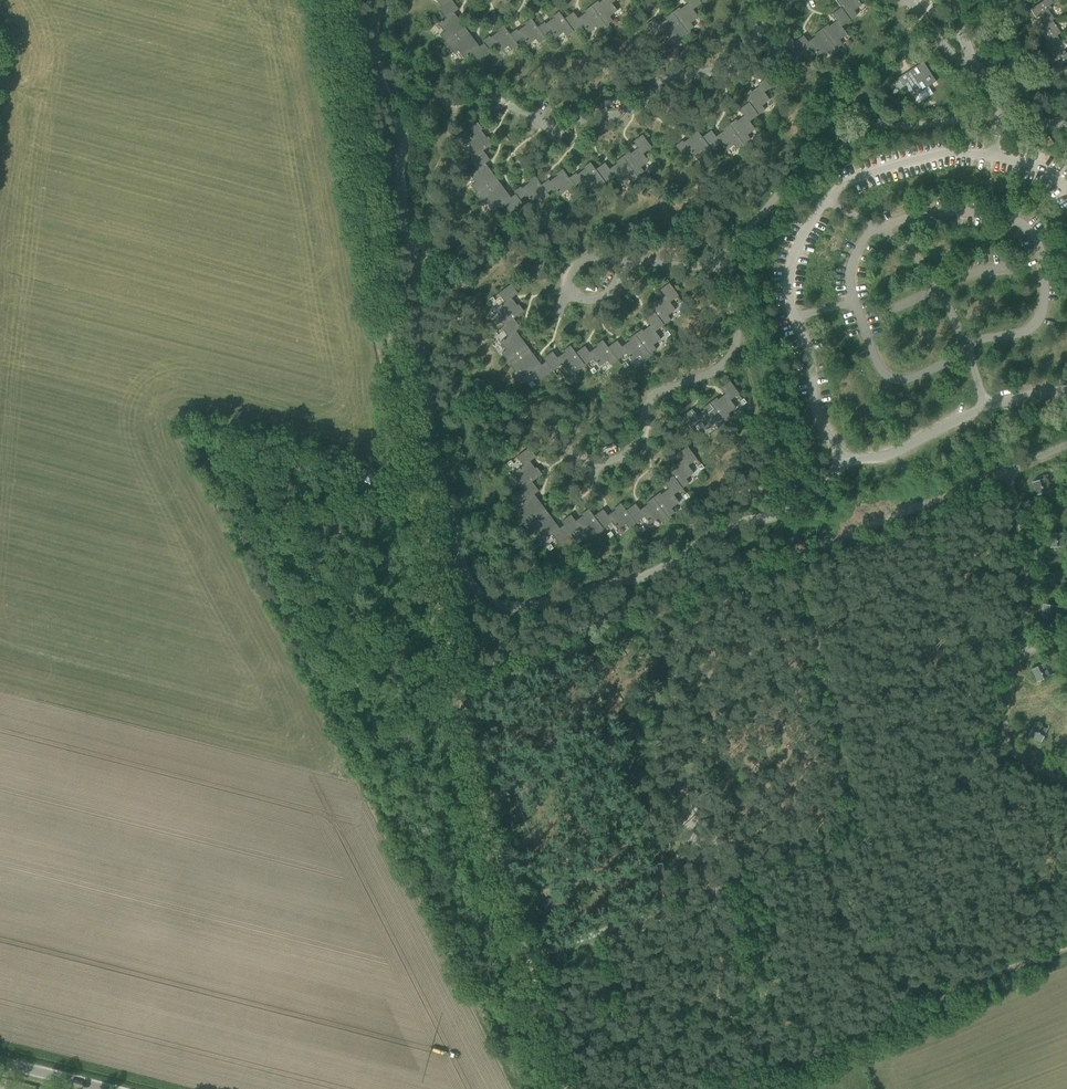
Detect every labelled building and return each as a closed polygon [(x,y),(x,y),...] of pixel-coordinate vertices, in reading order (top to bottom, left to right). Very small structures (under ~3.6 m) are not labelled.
[(445,45),(467,29),(457,16),(455,17),(452,14),(459,9),(452,0),(451,0),(442,7),(439,9),(446,18),(438,24),(444,31),(440,34),(445,42),(443,43),(445,45)] [(591,6),(607,27),(609,25),(608,24),(613,20),(609,16),(617,11),(611,3),(615,0),(605,0),(600,4),(598,1),(591,6)] [(672,12),(688,34),(691,32),(689,30),(694,27),(691,23),(698,17),(692,10),(701,3),(699,0),(685,0),(689,5),(681,10),(679,7),(672,12)] [(841,7),(850,20),(857,15),(854,10),(861,5),(858,0),(835,0),(841,7)] [(1043,18),(1047,24),(1052,20),(1054,19),(1047,7),(1052,3),(1050,0),(1043,0),(1030,9),(1036,18),(1041,15),(1043,18)] [(573,12),(564,19),(573,31),(582,24),(588,32),(596,26),(599,31),(603,28),(604,29),(607,27),(591,6),(584,11),(586,14),(579,19),(573,12)] [(828,24),(821,29),(837,51),(839,49),(838,47),(843,44),(839,40),(847,34),(841,27),(850,20),(841,7),(832,14),(837,22),(830,27),(828,24)] [(544,22),(538,27),(543,35),(550,30),(556,38),(563,32),(567,36),(573,31),(564,19),(559,11),(552,16),(554,19),(547,25),(544,22)] [(688,34),(672,12),(665,18),(667,21),(660,26),(654,18),(645,25),(655,38),(663,31),(669,39),(677,33),(680,37),(684,34),(685,36),(688,34)] [(517,29),(510,34),(516,42),(522,37),(528,44),(536,39),(539,43),(546,38),(543,35),(538,27),(531,18),(524,23),(526,26),(519,32),(517,29)] [(1043,43),(1048,49),(1055,44),(1059,41),(1056,36),(1060,33),(1052,20),(1047,24),(1043,18),(1040,20),(1044,28),(1040,30),(1047,40),(1043,43)] [(482,41),(484,43),(488,48),(495,44),(500,51),(508,45),(511,50),(518,45),(516,42),(510,34),(503,25),(496,30),(499,33),(491,38),(489,35),(482,41)] [(467,29),(445,45),(447,48),(449,47),(454,54),(458,51),(464,58),(472,53),(478,61),(491,52),(488,48),(484,43),(478,48),(475,44),(476,43),(467,29)] [(803,35),(794,42),(803,55),(812,48),(818,56),(826,50),(829,54),(833,51),(834,53),(837,51),(821,29),(814,34),(816,38),(809,43),(803,35)] [(803,55),(794,42),(789,35),(782,40),(784,43),(777,48),(774,45),(767,51),(773,58),(780,54),(786,61),(793,56),(796,60),(803,55)] [(1066,61),(1066,52),(1062,55),(1055,44),(1048,49),(1053,57),(1049,61),(1054,69),(1066,61)] [(927,87),(936,81),(923,61),(899,77),(912,97),(920,92),(918,88),(925,83),(927,87)] [(743,95),(749,102),(758,115),(765,110),(762,105),(769,100),(764,92),(770,87),(764,79),(758,84),(760,87),(752,93),(750,90),(743,95)] [(736,119),(729,124),(745,146),(747,144),(746,142),(750,139),(747,135),(755,129),(749,121),(758,115),(749,102),(740,109),(745,117),(738,122),(736,119)] [(468,151),(473,158),(483,150),(493,143),(488,136),(485,138),(480,131),(483,129),(477,122),(469,128),(474,134),(467,140),(472,148),(468,151)] [(711,130),(702,137),(711,150),(720,143),(726,151),(734,145),(737,149),(741,146),(742,148),(745,146),(729,124),(722,129),(724,132),(717,138),(711,130)] [(711,150),(702,137),(696,130),(690,135),(692,138),(684,143),(682,140),(675,145),(681,153),(688,148),(694,156),(701,150),(704,155),(711,150)] [(629,151),(622,156),(638,178),(641,176),(640,174),(644,171),(641,167),(649,161),(643,154),(652,147),(642,134),(633,141),(639,149),(632,154),(629,151)] [(1043,140),(1047,147),(1053,143),(1048,136),(1043,140)] [(475,193),(477,196),(498,180),(488,167),(486,168),(484,164),(490,160),(483,150),(473,158),(470,160),(477,169),(470,174),(475,182),(471,185),(476,192),(475,193)] [(605,162),(596,169),(605,182),(614,175),(620,183),(627,177),(630,181),(635,178),(636,180),(638,178),(622,156),(616,162),(618,165),(610,170),(605,162)] [(576,173),(569,178),(575,186),(582,181),(587,188),(595,183),(598,187),(605,182),(596,169),(590,162),(583,167),(585,170),(578,176),(576,173)] [(548,179),(541,184),(547,192),(554,188),(559,195),(567,189),(570,194),(577,189),(575,186),(569,178),(562,169),(555,174),(558,177),(550,182),(548,179)] [(513,191),(515,194),(519,199),(526,194),(532,202),(539,196),(543,201),(549,195),(547,192),(541,184),(535,176),(528,181),(530,184),(523,189),(520,186),(513,191)] [(498,180),(477,196),(479,199),(480,198),(485,205),(490,201),(495,209),(503,203),(510,212),(522,203),(519,199),(515,194),(509,198),(506,195),(508,193),(498,180)] [(649,305),(654,312),(664,325),(671,320),(668,316),(676,310),(670,302),(679,295),(669,283),(660,290),(666,297),(658,303),(656,300),(649,305)] [(497,319),(502,326),(516,317),(523,312),(518,304),(515,307),(510,299),(518,293),(511,284),(498,293),(504,302),(496,308),(502,316),(497,319)] [(642,329),(635,334),(651,356),(653,354),(652,353),(657,349),(653,345),(661,339),(655,332),(662,326),(664,325),(654,312),(645,319),(651,327),(644,332),(642,329)] [(506,361),(507,363),(530,348),(520,334),(518,335),(516,331),(522,327),(516,317),(502,326),(509,335),(501,341),(506,349),(502,352),(507,360),(506,361)] [(617,340),(608,347),(617,360),(626,353),(632,361),(640,355),(643,360),(647,356),(648,358),(651,356),(635,334),(628,340),(630,343),(623,348),(617,340)] [(585,346),(576,353),(585,365),(594,359),(600,367),(607,361),(610,365),(617,360),(608,347),(603,340),(596,345),(598,348),(591,354),(585,346)] [(544,357),(547,362),(553,370),(561,364),(567,372),(575,366),(578,371),(585,365),(576,353),(570,345),(563,350),(565,353),(558,359),(552,351),(544,357)] [(530,348),(507,363),(509,366),(511,365),(516,373),(521,369),(526,377),(534,372),(541,381),(554,372),(553,370),(547,362),(541,367),(538,363),(539,362),(530,348)] [(717,397),(710,403),(724,422),(731,417),(728,413),(736,407),(730,400),(739,393),(730,381),(721,387),(726,395),(719,400),(717,397)] [(724,422),(710,403),(703,408),(705,411),(698,416),(692,408),(683,415),(692,428),(701,421),(707,429),(714,423),(718,428),(724,422)] [(667,468),(673,475),(682,488),(683,488),(689,483),(686,478),(694,473),(688,465),(697,458),(687,446),(678,453),(684,460),(677,466),(674,463),(667,468)] [(517,482),(522,489),(532,482),(542,474),(537,467),(534,469),(528,462),(536,456),(529,447),(517,456),(523,465),(516,471),(521,479),(517,482)] [(660,492),(653,497),(669,518),(671,516),(670,515),(674,512),(671,508),(679,502),(673,494),(682,488),(673,475),(663,482),(669,490),(662,495),(660,492)] [(1049,491),(1046,478),(1032,482),(1036,495),(1049,491)] [(524,525),(526,527),(547,511),(537,498),(535,499),(533,496),(539,491),(532,482),(522,489),(519,491),(526,500),(518,506),(524,513),(520,517),(525,524),(524,525)] [(635,503),(626,510),(635,523),(644,516),(650,524),(658,518),(661,522),(665,519),(666,520),(669,518),(653,497),(646,502),(648,505),(641,511),(635,503)] [(603,509),(594,516),(603,528),(612,522),(618,529),(626,524),(629,528),(636,523),(635,523),(626,510),(621,503),(614,508),(616,511),(609,517),(603,509)] [(562,522),(564,525),(571,534),(580,527),(586,535),(593,529),(597,534),(603,528),(594,516),(589,509),(582,514),(584,517),(577,522),(571,515),(562,522)] [(547,511),(526,527),(528,530),(529,529),(534,536),(539,533),(544,540),(552,535),(559,543),(571,534),(564,525),(558,530),(555,526),(557,525),(547,511)] [(1049,534),(1049,548),(1064,547),(1063,533),(1049,534)] [(1041,618),(1055,619),(1056,606),(1043,604),(1041,618)] [(1031,670),(1037,682),(1050,676),(1044,663),(1031,670)] [(1028,736),(1040,742),(1047,729),(1035,723),(1028,736)]
